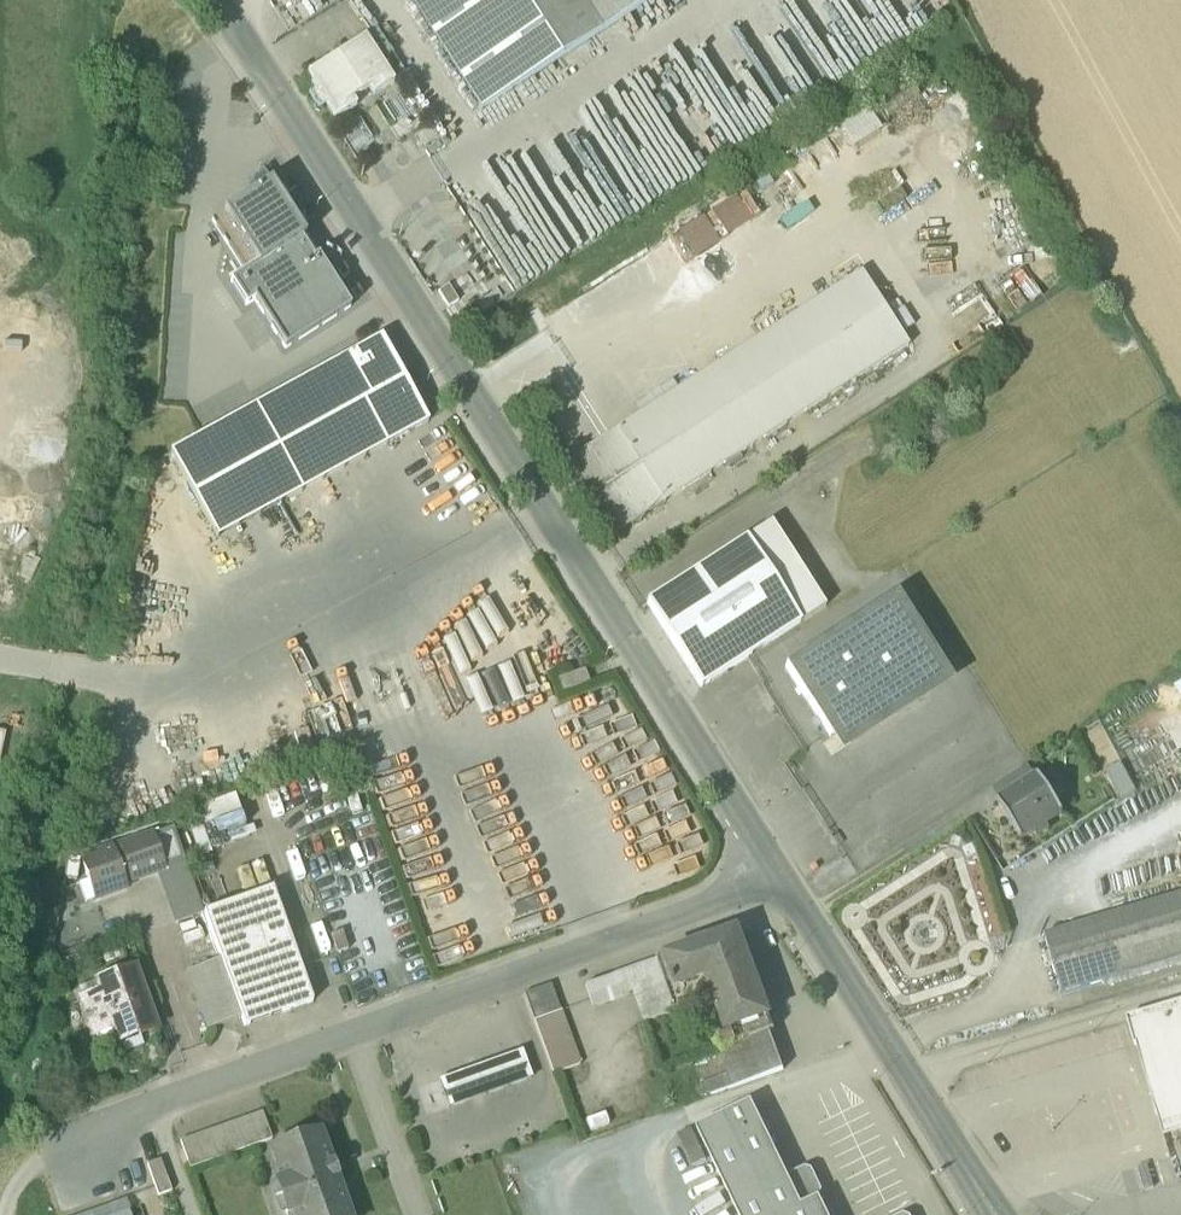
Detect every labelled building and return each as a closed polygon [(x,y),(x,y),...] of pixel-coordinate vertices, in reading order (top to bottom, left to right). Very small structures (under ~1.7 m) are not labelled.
[(480,112),(654,0),(408,0),(480,112)] [(365,39),(307,76),(336,121),(356,108),(352,102),(369,91),(373,97),(393,84),(365,39)] [(871,108),(844,125),(859,149),(886,132),(871,108)] [(270,185),(211,223),(245,275),(257,267),(258,270),(302,242),(305,240),(270,185)] [(671,234),(688,262),(755,224),(738,195),(671,234)] [(286,351),(351,310),(318,259),(314,261),(302,242),(258,270),(257,267),(245,275),(230,284),(246,309),(255,303),(286,351)] [(861,273),(617,431),(663,504),(908,346),(861,273)] [(448,287),(438,293),(448,309),(458,302),(448,287)] [(382,339),(170,455),(217,540),(385,447),(428,424),(382,339)] [(663,504),(617,431),(559,468),(605,541),(663,504)] [(825,608),(771,524),(746,540),(800,624),(825,608)] [(746,540),(647,604),(701,689),(800,624),(746,540)] [(870,614),(785,669),(830,739),(915,685),(870,614)] [(585,670),(558,680),(563,694),(590,684),(585,670)] [(1022,769),(1009,777),(1017,789),(1030,781),(1022,769)] [(1017,789),(997,802),(1022,840),(1035,832),(1037,835),(1039,834),(1038,834),(1047,828),(1047,829),(1049,828),(1047,824),(1064,813),(1039,775),(1030,781),(1017,789)] [(173,829),(114,850),(126,885),(186,863),(173,829)] [(114,850),(82,861),(89,881),(79,885),(86,904),(96,900),(128,889),(126,885),(114,850)] [(958,856),(982,941),(1000,935),(975,851),(958,856)] [(313,1004),(272,890),(204,914),(241,1019),(245,1028),(313,1004)] [(1091,922),(1044,936),(1062,994),(1108,980),(1180,958),(1180,896),(1091,922)] [(739,933),(680,953),(687,972),(699,968),(702,977),(711,974),(719,998),(758,984),(739,933)] [(758,984),(719,998),(711,974),(702,977),(699,968),(687,972),(680,953),(658,961),(676,1013),(706,1002),(724,1049),(724,1050),(771,1033),(775,1031),(758,984)] [(220,961),(186,973),(207,1031),(241,1019),(220,961)] [(658,961),(585,987),(592,1008),(634,994),(645,1024),(676,1013),(658,961)] [(135,971),(99,983),(103,993),(81,1001),(93,1034),(114,1027),(118,1036),(134,1030),(136,1036),(155,1029),(149,1010),(145,1011),(138,992),(142,991),(135,971)] [(551,985),(524,995),(534,1022),(561,1012),(551,985)] [(1128,1021),(1164,1140),(1180,1135),(1180,1005),(1128,1021)] [(771,1033),(724,1050),(724,1049),(722,1050),(730,1074),(735,1088),(785,1071),(771,1033)] [(522,1052),(440,1082),(449,1109),(531,1079),(522,1052)] [(730,1074),(701,1085),(706,1099),(735,1088),(730,1074)] [(697,1129),(739,1214),(828,1214),(820,1198),(803,1207),(752,1102),(697,1129)] [(262,1113),(180,1142),(190,1169),(272,1140),(262,1113)] [(272,1150),(283,1181),(276,1184),(287,1214),(289,1214),(294,1213),(295,1214),(349,1214),(336,1180),(338,1179),(332,1164),(330,1164),(319,1133),(272,1150)] [(161,1160),(147,1165),(159,1197),(172,1192),(161,1160)]
